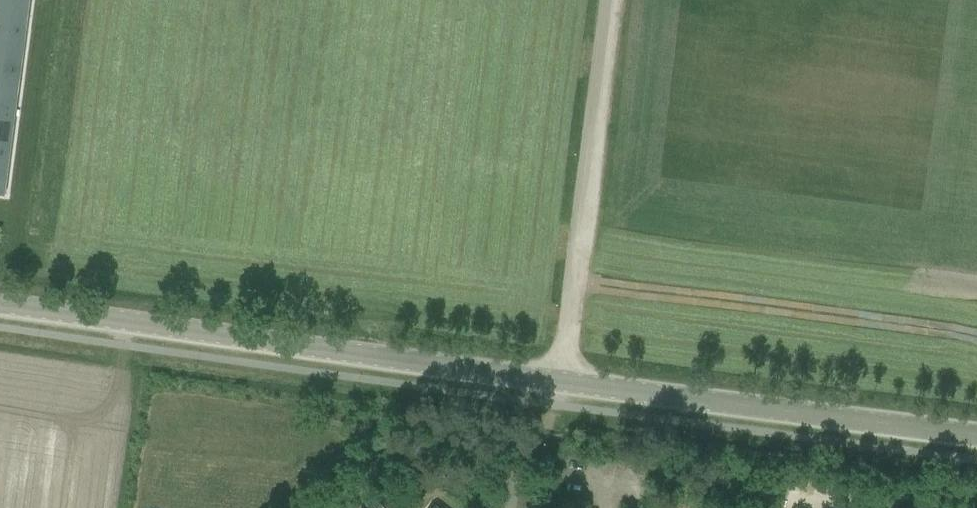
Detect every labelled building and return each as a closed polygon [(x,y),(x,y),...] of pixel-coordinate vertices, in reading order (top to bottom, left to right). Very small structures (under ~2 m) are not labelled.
[(16,118),(17,108),(0,106),(0,116),(16,118)] [(16,118),(0,116),(0,155),(11,156),(16,118)]
